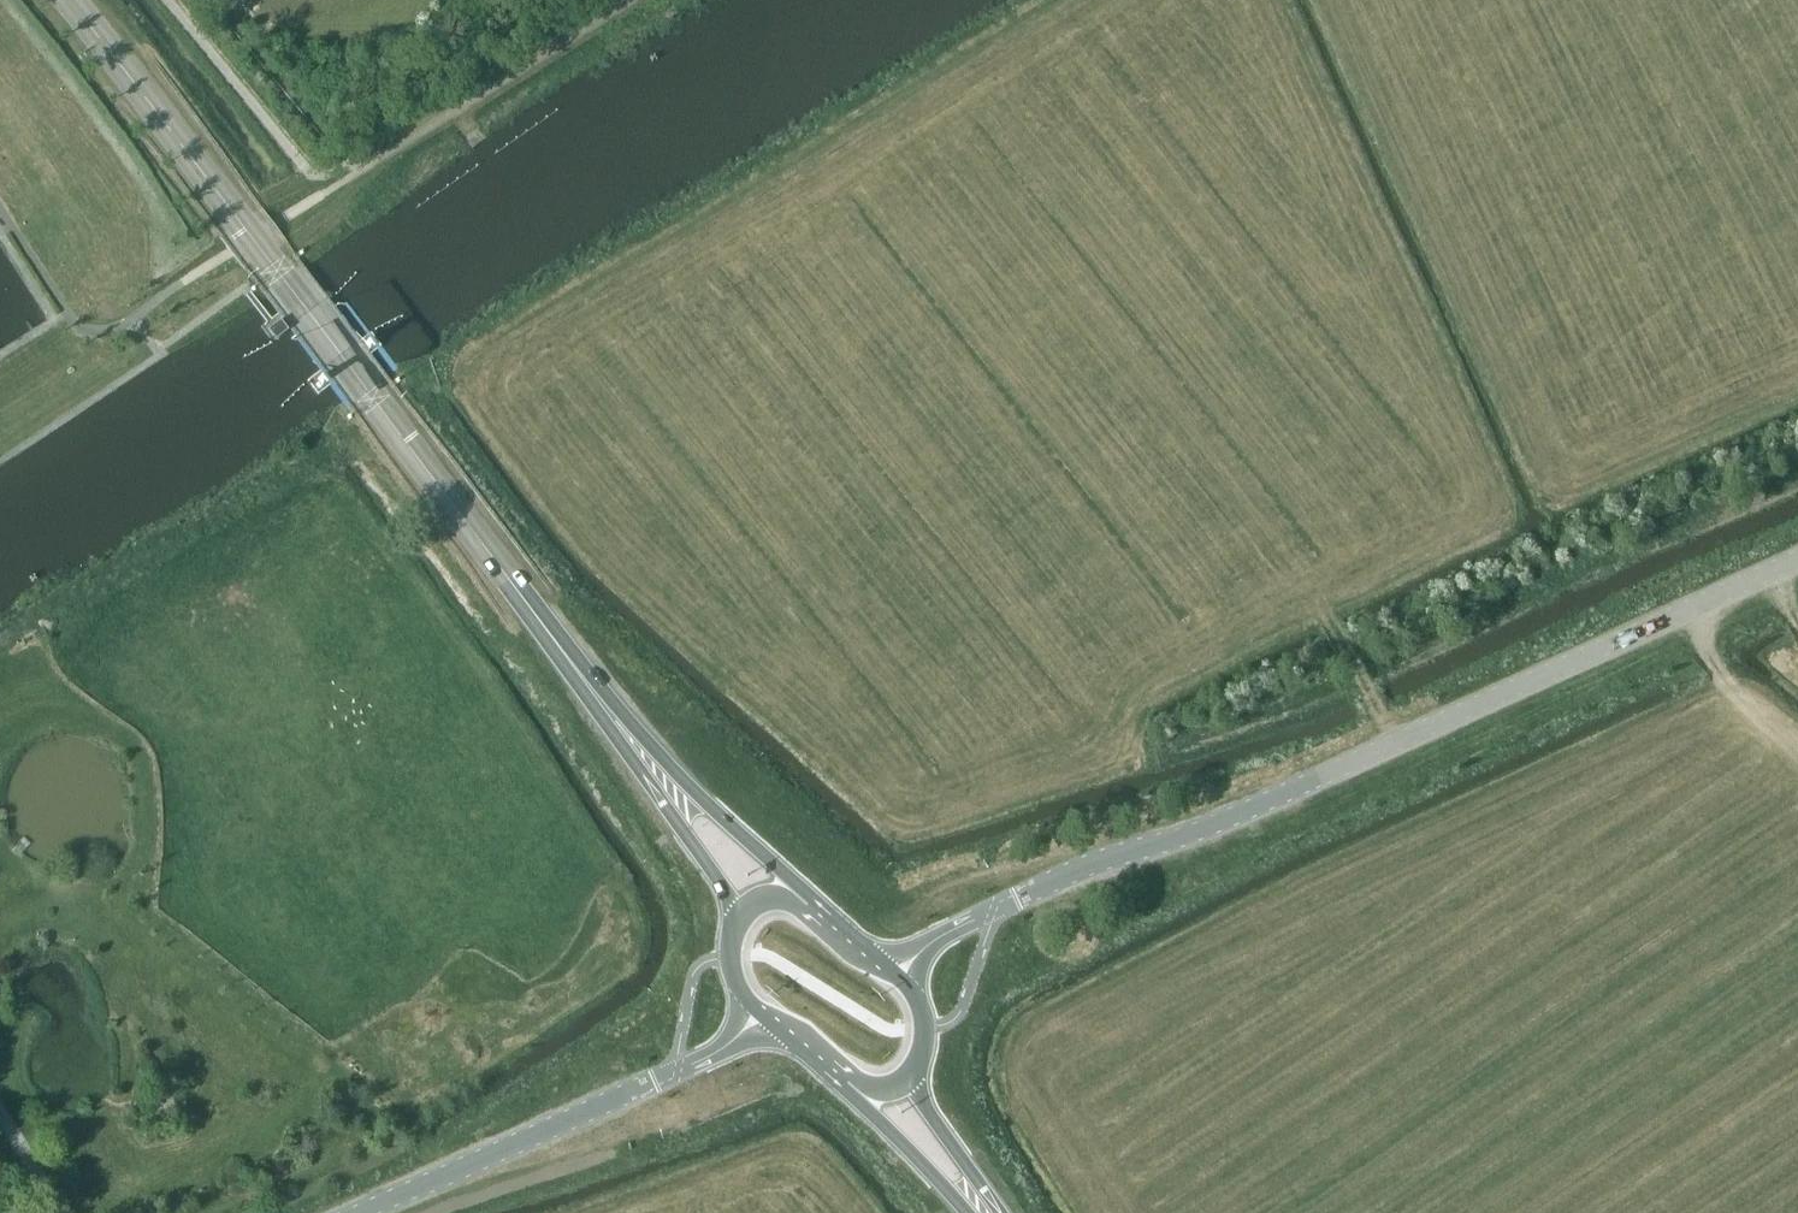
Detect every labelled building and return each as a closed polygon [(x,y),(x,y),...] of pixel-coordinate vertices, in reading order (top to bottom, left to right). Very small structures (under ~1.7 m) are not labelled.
[(273,340),(285,331),(280,325),(278,322),(273,326),(267,331),(270,335),(273,340)]
